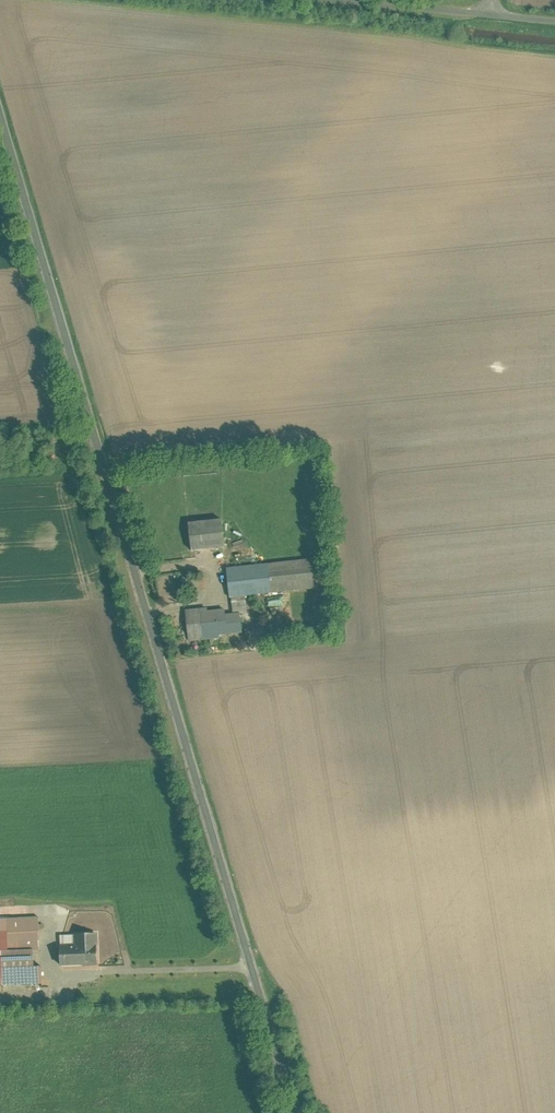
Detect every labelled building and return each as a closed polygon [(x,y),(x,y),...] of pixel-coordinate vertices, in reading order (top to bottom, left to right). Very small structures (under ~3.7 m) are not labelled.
[(186,524),(189,552),(223,549),(220,521),(186,524)] [(252,558),(235,560),(236,568),(225,569),(229,601),(230,600),(246,599),(315,592),(312,559),(253,566),(252,558)] [(219,640),(219,637),(242,635),(240,614),(247,614),(246,599),(230,600),(231,614),(225,614),(224,610),(208,612),(207,609),(185,611),(188,643),(219,640)] [(45,983),(45,965),(39,965),(38,948),(42,948),(42,916),(3,917),(4,931),(11,931),(11,949),(0,949),(0,984),(45,983)] [(64,934),(64,964),(103,963),(102,933),(64,934)]
